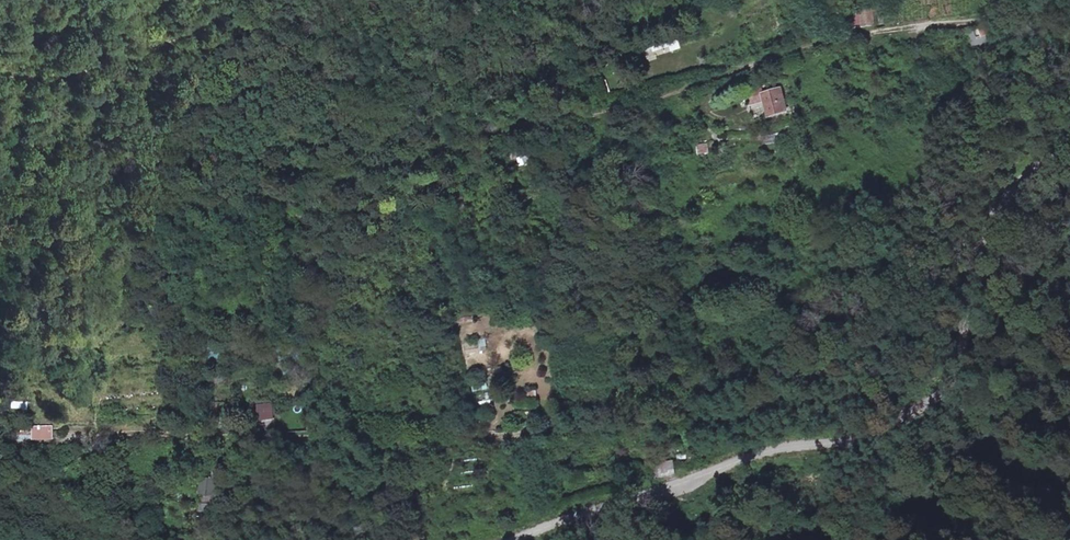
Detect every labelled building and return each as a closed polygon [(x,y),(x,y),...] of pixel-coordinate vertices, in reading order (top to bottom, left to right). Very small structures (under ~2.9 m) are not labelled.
[(951,5),(946,5),(937,6),(938,13),(951,12),(951,5)] [(862,13),(862,22),(874,22),(873,13),(862,13)] [(1001,33),(997,19),(984,24),(988,38),(1001,33)] [(649,57),(680,47),(675,34),(645,44),(649,57)] [(859,44),(854,45),(848,45),(848,53),(860,52),(859,44)] [(790,110),(784,87),(767,91),(769,101),(772,115),(786,111),(790,110)] [(753,105),(769,101),(767,91),(751,95),(753,105)] [(410,139),(413,147),(430,142),(431,142),(428,134),(410,139)] [(698,154),(709,153),(708,142),(697,143),(698,154)] [(268,175),(260,177),(262,185),(271,184),(268,175)] [(260,206),(250,206),(251,214),(260,213),(260,206)] [(275,398),(258,400),(261,417),(278,416),(275,398)] [(11,400),(10,408),(27,410),(27,401),(11,400)] [(212,406),(214,418),(228,416),(226,405),(212,406)] [(185,422),(196,422),(194,410),(184,411),(185,422)] [(49,431),(49,422),(35,423),(35,432),(49,431)] [(674,460),(654,462),(655,476),(675,474),(674,460)]
